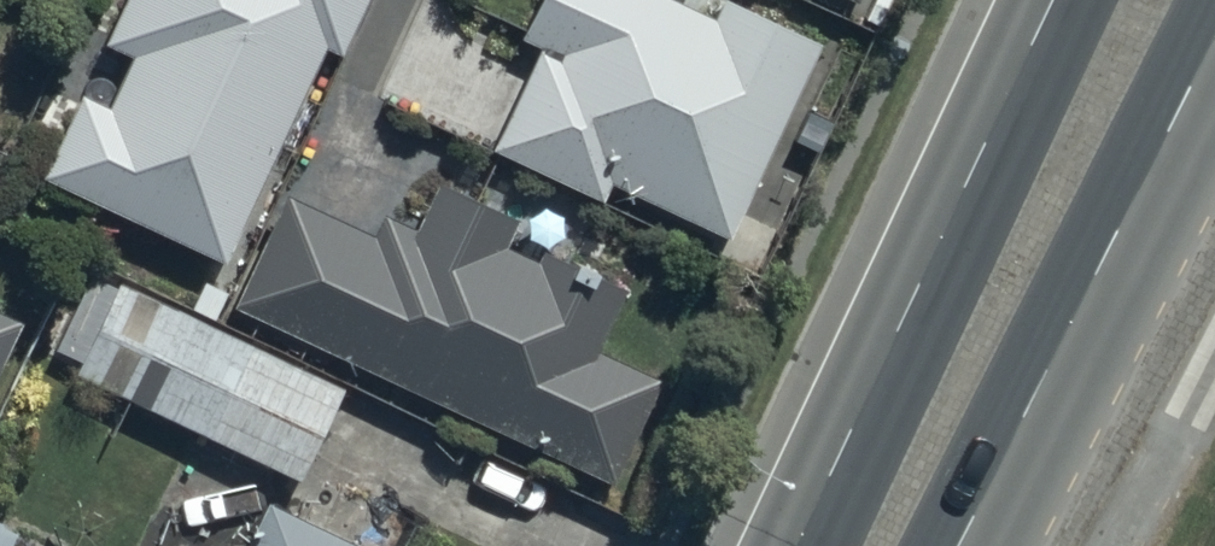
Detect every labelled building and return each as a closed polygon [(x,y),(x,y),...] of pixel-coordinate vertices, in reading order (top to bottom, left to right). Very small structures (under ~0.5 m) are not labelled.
[(38,170),(220,256),(322,42),(336,48),(359,0),(116,0),(38,170)] [(487,143),(598,197),(608,177),(725,233),(818,39),(737,0),(712,0),(705,14),(676,0),(527,0),(513,31),(537,43),(487,143)] [(280,191),(228,300),(608,478),(656,375),(592,345),(623,280),(587,263),(589,260),(537,236),(529,254),(501,241),(514,212),(433,174),(411,222),(377,206),(366,231),(280,191)] [(339,382),(211,321),(226,288),(199,276),(184,308),(89,263),(50,343),(75,355),(69,367),(295,475),(339,382)] [(13,315),(0,309),(0,344),(13,315)] [(264,495),(239,545),(371,545),(264,495)] [(0,521),(0,545),(6,545),(14,527),(0,521)]
